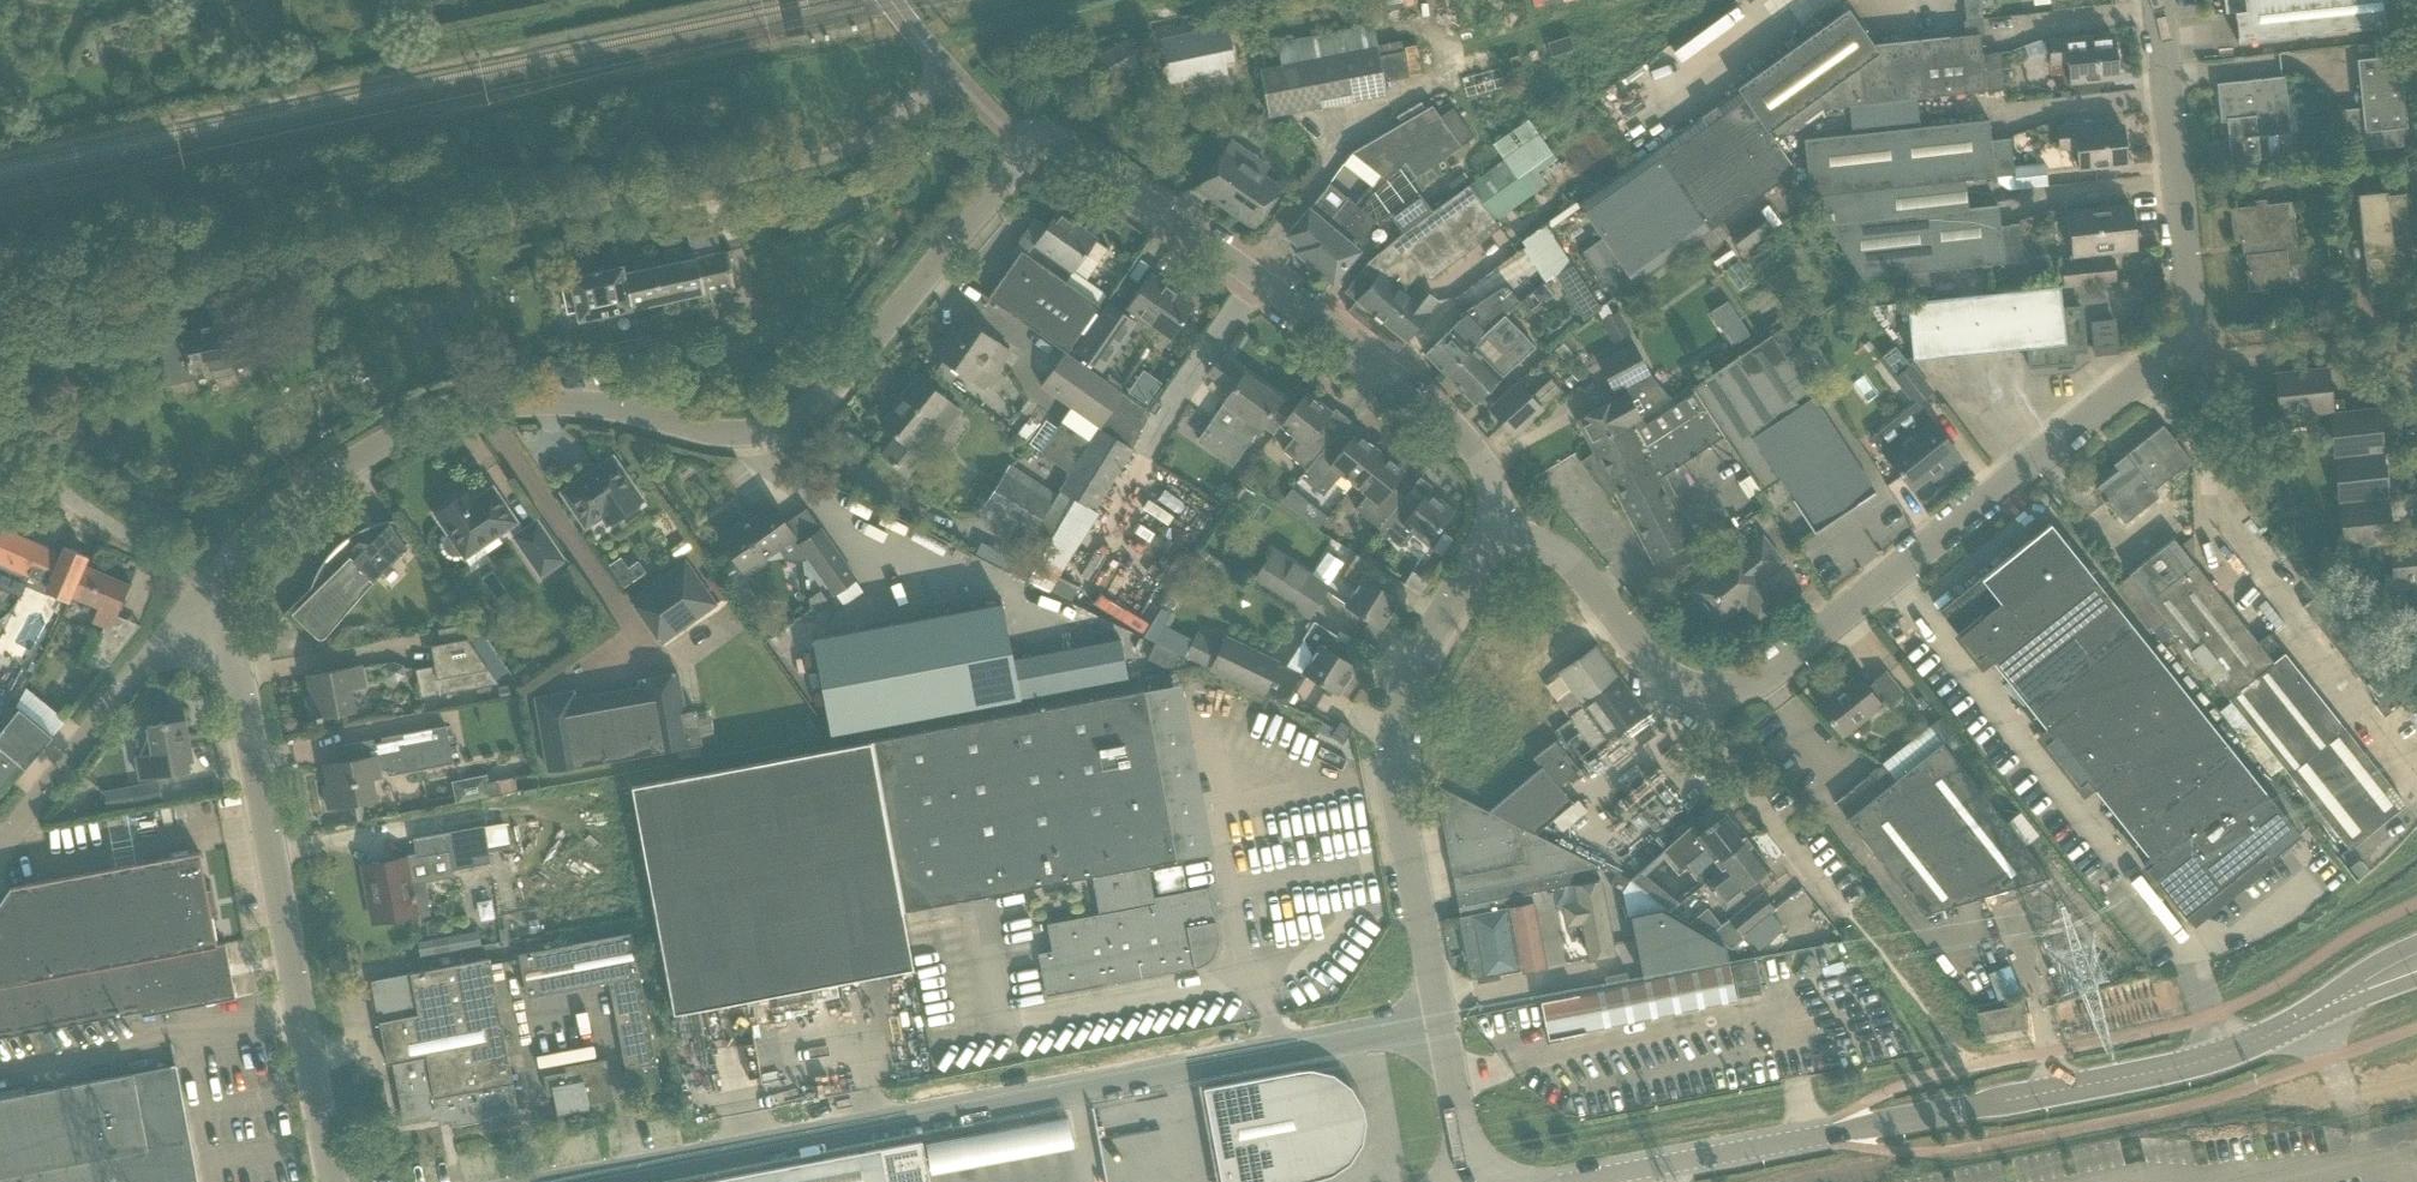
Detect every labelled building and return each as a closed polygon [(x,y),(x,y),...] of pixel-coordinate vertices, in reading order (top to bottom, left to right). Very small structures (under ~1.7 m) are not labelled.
[(1982,19),(1981,0),(1963,0),(1966,20),(1982,19)] [(2225,14),(2234,13),(2237,42),(2376,27),(2396,25),(2394,9),(2393,0),(2224,0),(2225,14)] [(1848,9),(1758,73),(1797,126),(1823,108),(1849,106),(1962,93),(1958,56),(1956,36),(1918,40),(1874,45),(1848,9)] [(1982,19),(1966,20),(1963,21),(1965,35),(1979,34),(1980,35),(1984,35),(1982,19)] [(1225,63),(1235,61),(1226,22),(1191,29),(1192,31),(1160,38),(1170,84),(1201,77),(1202,82),(1228,77),(1225,63)] [(1379,55),(1378,46),(1374,24),(1276,43),(1281,65),(1260,69),(1269,116),(1387,94),(1384,82),(1409,77),(1404,51),(1379,55)] [(1965,35),(1956,36),(1958,56),(1982,54),(1980,35),(1979,34),(1965,35)] [(1572,49),(1567,36),(1545,43),(1550,57),(1572,49)] [(2094,41),(2093,36),(2049,41),(2051,62),(2068,61),(2070,82),(2076,81),(2078,94),(2099,92),(2097,79),(2118,77),(2114,39),(2094,41)] [(1102,54),(1115,77),(1143,62),(1130,39),(1102,54)] [(1982,54),(1958,56),(1962,93),(1986,91),(1983,69),(2002,67),(2001,52),(1982,54)] [(2399,55),(2359,59),(2356,59),(2361,107),(2343,109),(2348,151),(2403,146),(2409,145),(2407,127),(2399,55)] [(2005,89),(2002,67),(1983,69),(1986,91),(2005,89)] [(1740,89),(1738,90),(1775,142),(1797,126),(1758,73),(1738,87),(1740,89)] [(2290,133),(2284,77),(2217,84),(2221,122),(2227,122),(2231,162),(2260,159),(2257,139),(2267,138),(2267,135),(2290,133)] [(1613,297),(1746,204),(1730,181),(1737,176),(1722,155),(1743,141),(1758,163),(1761,161),(1776,183),(1795,170),(1775,142),(1738,90),(1577,203),(1601,238),(1582,252),(1613,297)] [(1431,106),(1358,147),(1391,175),(1404,163),(1416,179),(1423,173),(1428,181),(1437,175),(1431,167),(1474,136),(1453,107),(1440,117),(1431,106)] [(1991,140),(1989,120),(1965,122),(1804,139),(1810,197),(1990,178),(2014,175),(2017,189),(2048,186),(2045,162),(2013,165),(2010,138),(1991,140)] [(2102,127),(2102,122),(2057,127),(2059,148),(2077,146),(2079,168),(2126,163),(2122,125),(2102,127)] [(1730,181),(1746,204),(1776,183),(1761,161),(1758,163),(1743,141),(1722,155),(1737,176),(1730,181)] [(1230,143),(1198,187),(1255,227),(1282,189),(1262,174),(1267,169),(1230,143)] [(1371,282),(1356,301),(1381,320),(1372,331),(1396,351),(1397,352),(1406,340),(1406,341),(1421,322),(1430,313),(1439,301),(1417,283),(1408,295),(1403,291),(1425,273),(1431,281),(1500,227),(1495,220),(1529,193),(1502,160),(1469,184),(1369,261),(1368,261),(1359,272),(1371,282)] [(1308,209),(1287,235),(1300,245),(1296,251),(1314,266),(1361,210),(1360,208),(1374,189),(1379,185),(1386,180),(1380,175),(1371,186),(1355,205),(1347,198),(1340,207),(1323,193),(1309,210),(1308,209)] [(1460,175),(1448,184),(1454,192),(1466,183),(1460,175)] [(1965,180),(1810,197),(1826,224),(1862,278),(1907,273),(1910,302),(1929,300),(1926,271),(1928,271),(1984,265),(2023,260),(2019,224),(2000,226),(1998,205),(1968,209),(1965,180)] [(2387,196),(2386,191),(2356,194),(2363,255),(2365,255),(2370,304),(2416,299),(2405,194),(2387,196)] [(2297,248),(2292,201),(2230,208),(2234,243),(2243,242),(2249,290),(2285,286),(2283,266),(2306,263),(2304,248),(2297,248)] [(2105,259),(2104,252),(2135,248),(2131,205),(2069,212),(2074,262),(2062,264),(2064,285),(2115,280),(2112,258),(2105,259)] [(1333,282),(1348,263),(1358,251),(1354,247),(1376,221),(1361,210),(1314,266),(1333,282)] [(1743,251),(1774,226),(1762,210),(1731,234),(1743,251)] [(1023,237),(1033,245),(1068,270),(1062,279),(1087,297),(1106,269),(1098,263),(1086,254),(1095,240),(1097,238),(1057,211),(1047,226),(1036,218),(1023,237)] [(1380,228),(1389,240),(1402,230),(1393,218),(1380,228)] [(1566,264),(1571,261),(1545,224),(1521,240),(1525,246),(1523,248),(1544,278),(1564,262),(1566,264)] [(1714,246),(1727,237),(1720,226),(1706,235),(1714,246)] [(2328,260),(2340,259),(2338,239),(2326,240),(2328,260)] [(668,263),(624,272),(631,308),(697,294),(700,305),(713,302),(710,291),(733,286),(730,275),(725,251),(697,257),(696,251),(678,255),(678,252),(666,254),(668,263)] [(1018,253),(988,298),(1007,311),(1018,319),(1065,352),(1067,353),(1100,306),(1026,255),(1020,251),(1018,253)] [(1572,263),(1555,274),(1584,320),(1601,309),(1572,263)] [(631,308),(624,272),(622,266),(570,277),(572,286),(563,288),(568,313),(577,311),(579,319),(631,308)] [(1181,324),(1195,305),(1151,274),(1123,312),(1109,302),(1095,322),(1073,352),(1102,372),(1139,317),(1171,338),(1181,324)] [(2160,277),(2144,279),(2145,296),(2161,295),(2160,277)] [(1543,284),(1532,293),(1537,299),(1546,300),(1551,296),(1543,284)] [(2059,286),(1954,297),(1929,300),(1910,302),(1906,302),(1913,360),(2027,347),(2029,367),(2074,362),(2073,353),(2085,351),(2081,307),(2062,309),(2059,286)] [(1442,337),(1425,354),(1445,374),(1472,349),(1471,348),(1482,336),(1487,331),(1504,316),(1504,317),(1505,316),(1503,314),(1508,310),(1509,310),(1519,302),(1509,289),(1508,288),(1506,287),(1504,287),(1502,287),(1463,312),(1465,314),(1442,337)] [(1611,337),(1627,328),(1619,312),(1603,321),(1611,337)] [(1739,318),(1722,328),(1733,345),(1749,334),(1739,318)] [(986,334),(966,320),(957,333),(952,329),(935,354),(955,368),(984,388),(1010,352),(986,334)] [(2117,352),(2114,320),(2092,322),(2095,354),(2117,352)] [(183,337),(158,342),(166,382),(191,378),(190,371),(210,367),(212,377),(234,373),(232,363),(264,357),(259,327),(243,330),(242,326),(239,326),(238,322),(182,332),(183,337)] [(1874,491),(1861,471),(1812,397),(1786,356),(1795,350),(1781,328),(1692,385),(1724,435),(1750,475),(1760,491),(1779,478),(1814,531),(1874,491)] [(1820,330),(1807,338),(1816,352),(1829,344),(1820,330)] [(1472,349),(1445,374),(1475,403),(1501,378),(1535,347),(1524,335),(1507,350),(1487,331),(1482,336),(1471,348),(1472,349)] [(645,372),(657,369),(652,346),(649,335),(638,338),(645,372)] [(619,377),(645,372),(638,338),(612,344),(614,354),(619,377)] [(1612,401),(1576,420),(1590,445),(1659,407),(1658,407),(1642,377),(1649,373),(1651,372),(1634,343),(1598,363),(1610,386),(1617,399),(1612,401)] [(1915,404),(1931,391),(1910,365),(1895,346),(1879,359),(1915,404)] [(1070,474),(1100,427),(1122,396),(1124,393),(1122,392),(1067,353),(1065,352),(1041,386),(1098,426),(1090,441),(1062,421),(1040,452),(1069,473),(1070,474)] [(1243,374),(1220,357),(1208,374),(1232,391),(1224,401),(1224,402),(1210,421),(1246,447),(1261,425),(1266,418),(1273,409),(1280,399),(1244,373),(1243,374)] [(322,383),(337,381),(334,365),(319,368),(322,383)] [(2280,418),(2330,413),(2331,413),(2330,400),(2327,366),(2275,372),(2280,418)] [(907,476),(961,411),(918,376),(897,401),(899,402),(881,424),(896,437),(881,455),(891,464),(896,468),(907,476)] [(1531,419),(1562,392),(1551,380),(1531,397),(1518,382),(1507,392),(1489,408),(1513,435),(1531,419)] [(1724,435),(1692,385),(1659,407),(1590,445),(1601,466),(1592,473),(1590,471),(1589,472),(1599,486),(1601,485),(1599,483),(1607,477),(1654,563),(1698,539),(1686,518),(1665,475),(1689,459),(1697,461),(1697,453),(1724,435)] [(1306,469),(1331,437),(1320,428),(1332,412),(1307,393),(1281,425),(1294,436),(1283,450),(1306,469)] [(1100,427),(1133,449),(1147,414),(1148,411),(1123,394),(1100,427)] [(2344,410),(2343,398),(2330,400),(2331,413),(2330,413),(2340,503),(2386,498),(2377,407),(2344,410)] [(1266,418),(1261,425),(1273,434),(1285,417),(1273,409),(1266,418)] [(1931,481),(1943,471),(1960,457),(1927,416),(1883,452),(1913,489),(1928,477),(1931,481)] [(2124,525),(2144,510),(2159,497),(2154,490),(2172,475),(2191,460),(2163,425),(2124,455),(2113,464),(2117,470),(2096,487),(2124,525)] [(1048,590),(1133,449),(1100,427),(1070,474),(1069,473),(1060,492),(1059,491),(1053,502),(1033,533),(1010,572),(1048,590)] [(1380,452),(1356,432),(1344,447),(1331,437),(1306,469),(1300,477),(1323,495),(1341,474),(1354,484),(1380,452)] [(1379,528),(1404,496),(1392,486),(1404,471),(1380,452),(1354,484),(1367,495),(1355,509),(1379,528)] [(607,525),(621,515),(643,500),(613,456),(561,492),(585,528),(601,517),(607,525)] [(1005,472),(985,505),(1033,533),(1053,502),(1005,472)] [(1291,490),(1280,503),(1292,513),(1303,500),(1307,495),(1295,485),(1291,490)] [(517,522),(493,486),(476,498),(470,490),(435,515),(449,535),(446,537),(444,542),(444,547),(448,552),(453,555),(458,555),(461,553),(465,558),(481,546),(517,522)] [(1453,511),(1429,491),(1417,506),(1404,496),(1379,528),(1402,547),(1413,533),(1427,543),(1453,511)] [(2386,498),(2340,503),(2345,549),(2377,545),(2379,558),(2391,557),(2395,589),(2416,587),(2416,540),(2391,542),(2386,498)] [(794,536),(772,505),(745,524),(743,521),(719,538),(733,557),(745,575),(764,562),(762,559),(794,536)] [(407,548),(388,522),(395,521),(395,520),(389,521),(384,522),(379,523),(373,525),(377,528),(372,534),(366,527),(361,530),(355,532),(350,535),(345,539),(340,543),(336,547),(332,551),(328,556),(324,560),(321,565),(317,571),(315,576),(312,582),(310,587),(309,589),(310,589),(311,588),(315,579),(321,585),(291,614),(316,637),(317,638),(319,638),(320,639),(322,639),(324,638),(325,637),(339,621),(407,548)] [(540,576),(564,560),(537,520),(513,537),(540,576)] [(2122,613),(2076,555),(2051,523),(1940,612),(1960,636),(1978,658),(1985,653),(2019,696),(2122,613)] [(9,586),(12,593),(19,596),(24,583),(28,574),(29,574),(41,545),(3,529),(0,535),(0,582),(9,586)] [(800,544),(799,545),(834,594),(856,579),(821,529),(800,544)] [(1782,560),(1767,541),(1763,536),(1742,552),(1740,550),(1708,575),(1689,590),(1716,624),(1744,603),(1757,619),(1782,599),(1763,575),(1782,560)] [(2176,634),(2221,598),(2194,564),(2173,538),(2128,574),(2149,600),(2176,634)] [(61,554),(41,545),(29,574),(28,574),(24,583),(46,593),(47,589),(69,599),(71,594),(83,565),(84,565),(87,557),(64,547),(61,554)] [(1310,618),(1331,584),(1272,548),(1251,582),(1310,618)] [(1380,627),(1398,600),(1388,594),(1397,580),(1356,554),(1340,580),(1355,589),(1345,604),(1380,627)] [(661,643),(716,604),(685,561),(630,600),(661,643)] [(71,594),(72,595),(99,606),(92,621),(104,626),(111,628),(117,615),(130,585),(84,565),(83,565),(71,594)] [(1406,579),(1422,589),(1429,578),(1413,568),(1406,579)] [(719,600),(726,595),(712,574),(704,579),(719,600)] [(1101,589),(1094,600),(1142,631),(1150,620),(1101,589)] [(2324,590),(2302,607),(2377,701),(2399,684),(2324,590)] [(2202,666),(2247,630),(2221,598),(2176,634),(2202,666)] [(1105,658),(1122,630),(1076,602),(1059,631),(1105,658)] [(813,639),(830,733),(854,729),(1020,698),(1002,603),(813,639)] [(2063,765),(2173,676),(2122,613),(2019,696),(2053,738),(2046,744),(2063,765)] [(1338,694),(1355,667),(1345,661),(1354,647),(1314,621),(1302,639),(1312,656),(1303,671),(1338,694)] [(2228,699),(2273,663),(2257,643),(2247,630),(2202,666),(2228,699)] [(1193,639),(1184,657),(1209,668),(1262,694),(1264,690),(1270,677),(1277,663),(1225,638),(1221,646),(1196,634),(1193,639)] [(2348,849),(2405,804),(2268,634),(2257,643),(2273,663),(2228,699),(2348,849)] [(100,635),(89,663),(104,670),(124,644),(100,635)] [(434,665),(415,669),(421,698),(500,683),(468,638),(440,643),(431,645),(434,665)] [(1561,675),(1546,686),(1557,701),(1569,716),(1584,705),(1583,704),(1618,679),(1596,648),(1560,674),(1561,675)] [(310,719),(316,717),(354,710),(350,689),(365,686),(361,665),(307,675),(311,694),(306,695),(310,719)] [(1904,695),(1885,671),(1866,686),(1857,675),(1818,706),(1842,736),(1887,700),(1891,705),(1904,695)] [(684,713),(677,673),(639,680),(641,687),(574,699),(573,691),(535,698),(548,772),(702,744),(696,711),(684,713)] [(2120,822),(2223,739),(2173,676),(2063,765),(2080,786),(2087,780),(2120,822)] [(1584,705),(1569,716),(1570,718),(1569,719),(1590,748),(1623,725),(1642,711),(1618,679),(1583,704),(1584,705)] [(509,685),(498,687),(500,698),(511,696),(509,685)] [(2398,687),(2375,706),(2384,717),(2407,698),(2398,687)] [(872,741),(632,786),(669,989),(674,1013),(775,994),(778,1005),(813,999),(811,987),(913,968),(902,911),(1079,880),(1092,877),(1099,914),(1086,917),(1047,924),(1052,951),(1038,954),(1046,995),(1102,985),(1102,983),(1194,966),(1194,968),(1195,968),(1195,966),(1198,965),(1201,963),(1204,962),(1206,960),(1209,958),(1211,955),(1213,953),(1214,950),(1215,947),(1216,944),(1217,941),(1217,938),(1217,935),(1216,932),(1216,928),(1215,925),(1213,923),(1215,922),(1209,887),(1153,897),(1148,867),(1176,862),(1144,690),(1120,694),(872,740),(872,741)] [(20,764),(26,769),(53,735),(19,708),(0,731),(0,789),(20,764)] [(193,761),(190,746),(183,709),(163,712),(165,723),(147,726),(149,737),(142,755),(135,756),(140,780),(189,771),(188,762),(193,761)] [(1943,715),(1882,763),(1883,764),(1895,780),(1943,743),(1956,732),(1943,715)] [(1343,744),(1345,741),(1352,729),(1340,721),(1331,736),(1343,744)] [(328,785),(324,786),(328,808),(352,804),(354,803),(362,802),(377,799),(373,779),(381,777),(380,769),(387,768),(388,775),(453,763),(446,725),(381,737),(382,742),(375,743),(374,739),(367,740),(343,744),(345,754),(350,753),(351,760),(346,761),(324,765),(328,785)] [(2271,859),(2300,835),(2223,739),(2120,822),(2153,863),(2146,869),(2190,924),(2191,923),(2186,916),(2265,852),(2271,859)] [(1541,768),(1489,811),(1535,834),(1573,802),(1560,786),(1579,770),(1555,741),(1533,758),(1541,768)] [(1883,764),(1835,802),(1847,818),(1847,819),(1923,915),(2049,879),(1943,743),(1895,780),(1883,764)] [(492,770),(452,779),(457,801),(497,792),(492,770)] [(162,801),(158,782),(131,787),(135,806),(162,801)] [(1456,893),(1526,879),(1550,874),(1597,865),(1597,864),(1535,834),(1488,811),(1434,784),(1456,893)] [(1747,840),(1726,814),(1700,835),(1692,826),(1663,851),(1679,870),(1705,849),(1714,860),(1697,873),(1702,878),(1706,874),(1710,880),(1722,870),(1718,865),(1747,840)] [(506,822),(484,826),(488,852),(510,848),(506,822)] [(445,832),(413,838),(416,854),(416,856),(417,857),(449,851),(452,869),(490,862),(488,852),(484,826),(484,825),(445,832)] [(1740,890),(1769,867),(1747,840),(1718,865),(1722,870),(1710,880),(1706,874),(1702,878),(1706,883),(1725,908),(1743,893),(1740,890)] [(200,852),(11,887),(0,902),(0,1037),(141,1011),(142,1016),(236,999),(226,943),(217,945),(200,852)] [(405,858),(363,866),(373,922),(416,914),(405,858)] [(1597,865),(1550,874),(1553,889),(1600,880),(1597,865)] [(1526,879),(1456,893),(1459,908),(1528,894),(1553,889),(1550,874),(1526,879)] [(1565,921),(1578,918),(1585,954),(1602,950),(1588,883),(1570,887),(1572,896),(1560,899),(1565,921)] [(1733,948),(1743,938),(1741,936),(1775,909),(1762,892),(1728,919),(1708,935),(1733,948)] [(1460,916),(1458,917),(1459,918),(1468,968),(1475,966),(1478,981),(1498,977),(1497,973),(1517,969),(1505,910),(1530,905),(1528,894),(1459,908),(1460,916)] [(1661,910),(1630,916),(1643,980),(1728,963),(1725,947),(1661,910)] [(661,1091),(632,933),(518,954),(527,998),(609,982),(630,1096),(661,1091)] [(421,938),(421,950),(482,947),(481,935),(421,938)] [(370,981),(376,1010),(382,1009),(384,1020),(379,1022),(388,1065),(394,1063),(405,1119),(429,1114),(431,1121),(450,1117),(452,1127),(491,1119),(493,1129),(521,1123),(516,1100),(487,956),(370,981)] [(1548,1039),(1736,1001),(1729,964),(1723,965),(1693,971),(1678,974),(1622,985),(1607,988),(1540,1002),(1548,1039)] [(1991,971),(2000,996),(2020,990),(2011,964),(1991,971)] [(1980,1012),(1976,1012),(1979,1032),(1980,1036),(1988,1034),(2025,1027),(2021,1004),(1981,1011),(1980,1012)] [(614,1099),(606,1059),(565,1067),(566,1072),(544,1076),(547,1096),(553,1095),(557,1116),(589,1110),(588,1104),(614,1099)] [(176,1065),(0,1098),(0,1181),(197,1181),(176,1065)] [(1203,1088),(1221,1181),(1303,1181),(1321,1179),(1331,1176),(1350,1163),(1362,1144),(1366,1122),(1363,1107),(1351,1087),(1333,1074),(1311,1069),(1300,1070),(1203,1088)] [(929,1181),(922,1141),(700,1181),(929,1181)]
